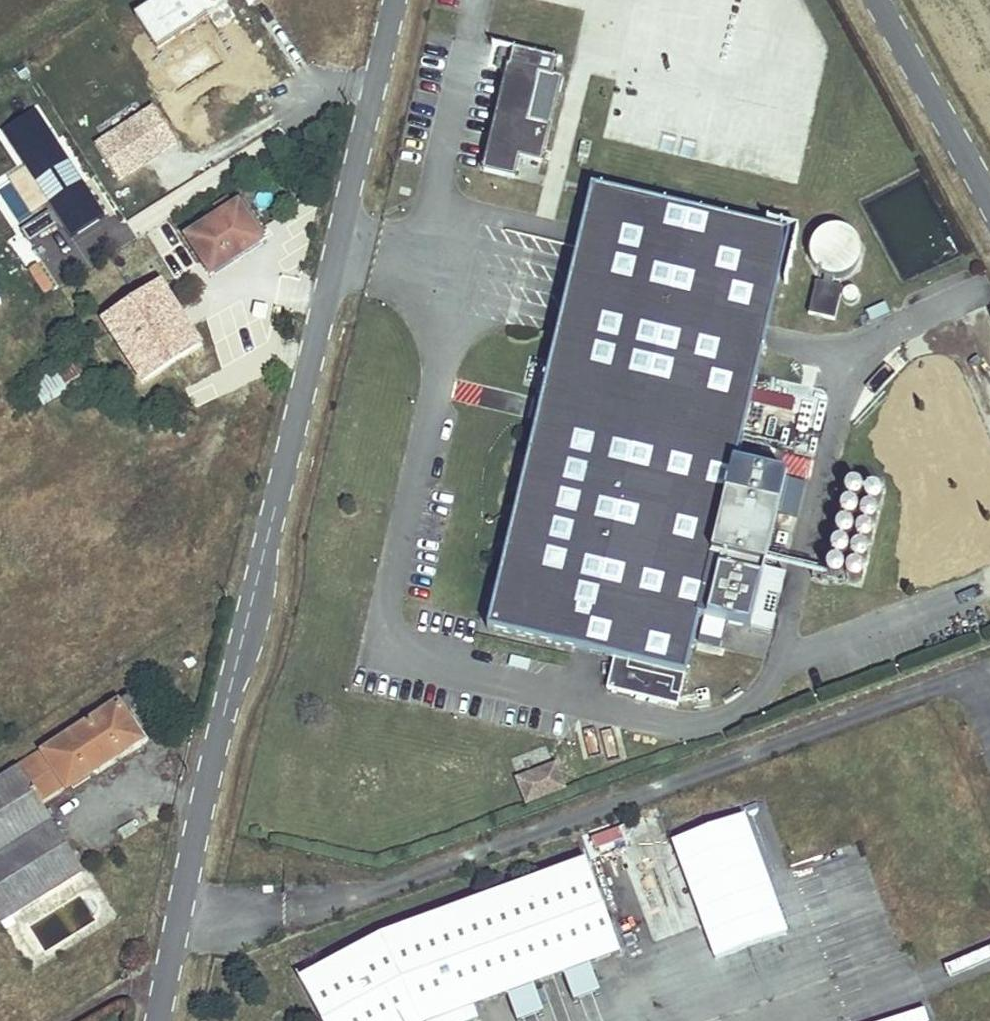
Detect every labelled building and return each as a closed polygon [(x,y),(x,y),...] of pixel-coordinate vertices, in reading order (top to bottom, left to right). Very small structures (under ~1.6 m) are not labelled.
[(555,65),(509,54),(482,166),(516,174),(518,163),(540,169),(560,86),(551,84),(555,65)] [(119,181),(177,143),(154,107),(95,145),(119,181)] [(105,216),(36,110),(3,132),(72,238),(105,216)] [(796,232),(594,183),(484,630),(620,660),(613,688),(682,704),(703,617),(708,618),(729,623),(755,629),(769,570),(791,477),(740,465),(796,232)] [(262,241),(238,204),(187,237),(211,274),(262,241)] [(827,275),(826,282),(822,281),(814,314),(840,321),(846,296),(847,297),(848,299),(849,302),(851,304),(854,305),(857,306),(860,306),(863,306),(865,304),(867,302),(869,300),(870,297),(870,294),(870,291),(868,289),(866,286),(864,284),(861,283),(859,283),(856,283),(853,284),(850,286),(849,287),(839,285),(841,276),(843,275),(848,273),(853,269),(855,264),(857,258),(857,253),(856,247),(854,242),(850,238),(846,234),(840,232),(835,232),(829,232),(824,235),(819,238),(816,242),(813,248),(812,253),(813,259),(814,264),(818,269),(822,273),(827,275)] [(157,254),(174,243),(169,234),(152,245),(157,254)] [(164,270),(142,284),(150,296),(172,282),(164,270)] [(138,299),(105,320),(128,357),(144,381),(199,345),(168,297),(147,311),(138,299)] [(112,367),(128,357),(105,320),(89,330),(112,367)] [(67,393),(69,396),(89,384),(72,356),(29,383),(44,407),(67,393)] [(863,486),(858,484),(856,485),(854,486),(852,487),(851,489),(850,491),(849,493),(849,495),(850,497),(851,499),(853,501),(855,502),(857,503),(859,503),(863,501),(865,499),(866,498),(867,493),(867,491),(866,489),(864,487),(863,486)] [(880,490),(878,490),(876,490),(873,491),(872,492),(870,494),(869,496),(869,498),(869,500),(870,503),(871,505),(872,506),(874,507),(877,508),(879,508),(881,507),(885,505),(887,501),(887,498),(886,496),(886,494),(884,492),(882,491),(880,490)] [(856,503),(854,503),(852,503),(850,504),(848,506),(846,507),(845,509),(845,514),(846,516),(848,520),(850,521),(853,521),(855,521),(857,521),(859,520),(861,518),(862,516),(863,514),(863,512),(862,510),(861,507),(860,506),(858,504),(856,503)] [(851,523),(849,522),(846,523),(844,524),(841,527),(840,529),(840,533),(840,535),(842,537),(843,539),(845,540),(847,541),(850,541),(852,540),(854,539),(856,537),(857,536),(858,533),(858,531),(857,529),(856,527),(855,525),(853,524),(851,523)] [(846,542),(844,542),(842,542),(839,543),(836,546),(835,548),(835,550),(835,553),(836,555),(837,557),(838,558),(840,559),(843,560),(845,560),(847,559),(851,557),(853,553),(853,550),(852,548),(850,544),(848,543),(846,542)] [(841,562),(839,562),(837,562),(833,564),(831,566),(830,568),(830,570),(830,572),(832,576),(834,578),(836,579),(840,580),(842,579),(844,578),(846,576),(847,575),(848,572),(848,570),(848,568),(847,566),(845,564),(843,563),(841,562)] [(788,574),(769,570),(755,629),(774,634),(778,619),(766,616),(771,594),(783,597),(788,574)] [(729,623),(708,618),(704,635),(725,640),(729,623)] [(51,820),(39,801),(65,785),(67,788),(141,740),(118,704),(0,779),(0,851),(51,820)] [(525,803),(567,789),(556,759),(514,774),(525,803)] [(72,854),(51,820),(0,851),(0,920),(2,923),(11,917),(38,901),(26,882),(72,854)] [(601,854),(591,828),(552,842),(562,868),(601,854)] [(38,901),(84,872),(72,854),(26,882),(38,901)] [(351,945),(271,988),(288,1020),(434,1020),(593,963),(558,869),(351,945)] [(16,925),(11,917),(2,923),(7,931),(16,925)]
